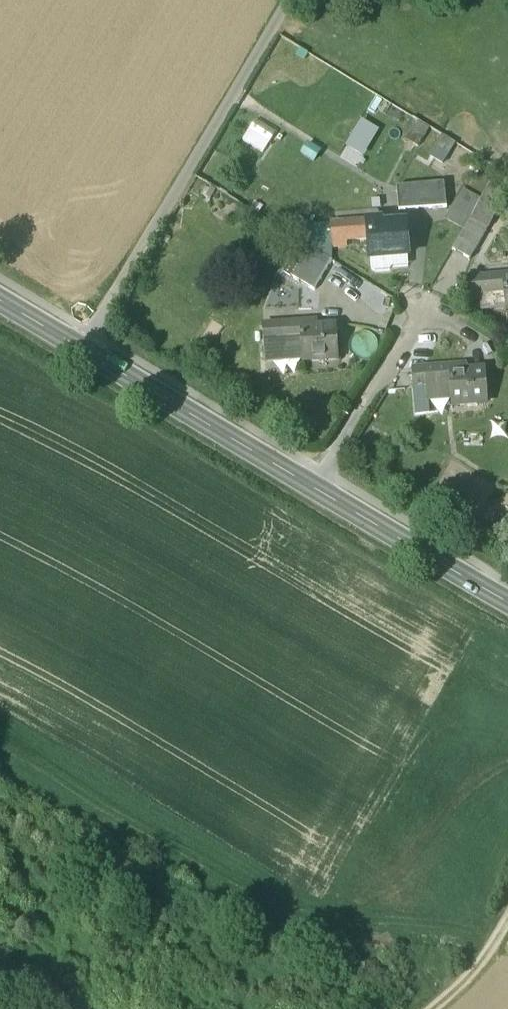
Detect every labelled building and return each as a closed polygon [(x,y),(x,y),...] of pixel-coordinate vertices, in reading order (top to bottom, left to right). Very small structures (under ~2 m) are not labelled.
[(264,152),(278,131),(257,117),(243,138),(264,152)] [(426,134),(412,125),(404,139),(418,147),(426,134)] [(442,143),(426,134),(418,147),(434,156),(442,143)] [(445,184),(397,188),(400,212),(447,209),(445,184)] [(479,201),(462,192),(446,220),(464,230),(469,220),(470,219),(479,201)] [(487,230),(469,220),(464,230),(452,250),(470,260),(487,230)] [(392,226),(382,227),(382,222),(369,223),(369,224),(371,241),(370,241),(371,262),(392,260),(408,258),(409,258),(406,225),(392,226)] [(369,224),(332,227),(334,251),(348,250),(348,243),(370,241),(371,241),(369,224)] [(291,278),(314,292),(330,267),(307,253),(291,278)] [(408,258),(392,260),(393,269),(409,268),(408,258)] [(392,260),(371,262),(372,271),(375,273),(390,272),(393,269),(392,260)] [(505,277),(467,281),(470,304),(484,302),(484,297),(507,294),(505,277)] [(337,328),(314,330),(313,324),(301,325),(303,358),(304,362),(339,359),(337,328)] [(301,325),(264,328),(266,360),(303,358),(301,325)] [(450,368),(412,371),(415,416),(430,415),(429,400),(452,399),(450,368)] [(487,371),(461,372),(461,368),(450,368),(452,399),(452,406),(489,403),(487,371)]
